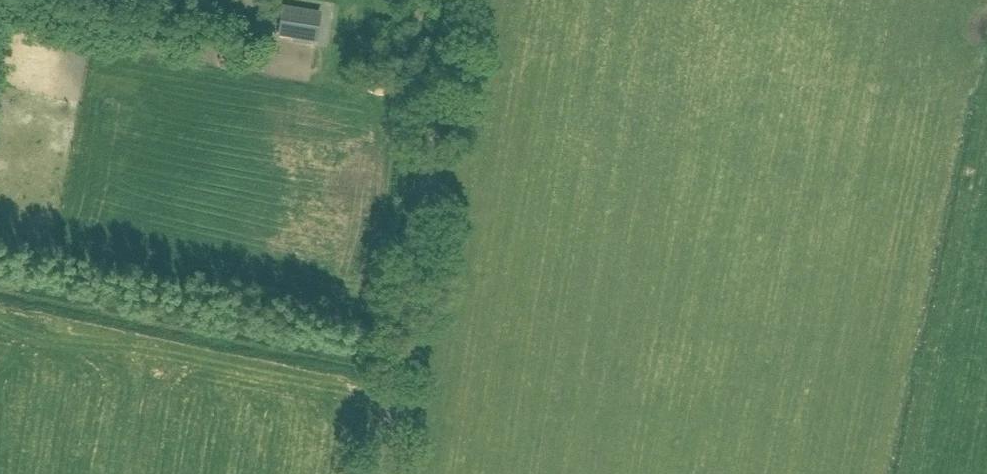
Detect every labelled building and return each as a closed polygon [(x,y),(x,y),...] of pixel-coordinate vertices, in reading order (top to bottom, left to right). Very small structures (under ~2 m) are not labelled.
[(282,5),(277,35),(316,41),(321,11),(282,5)]
